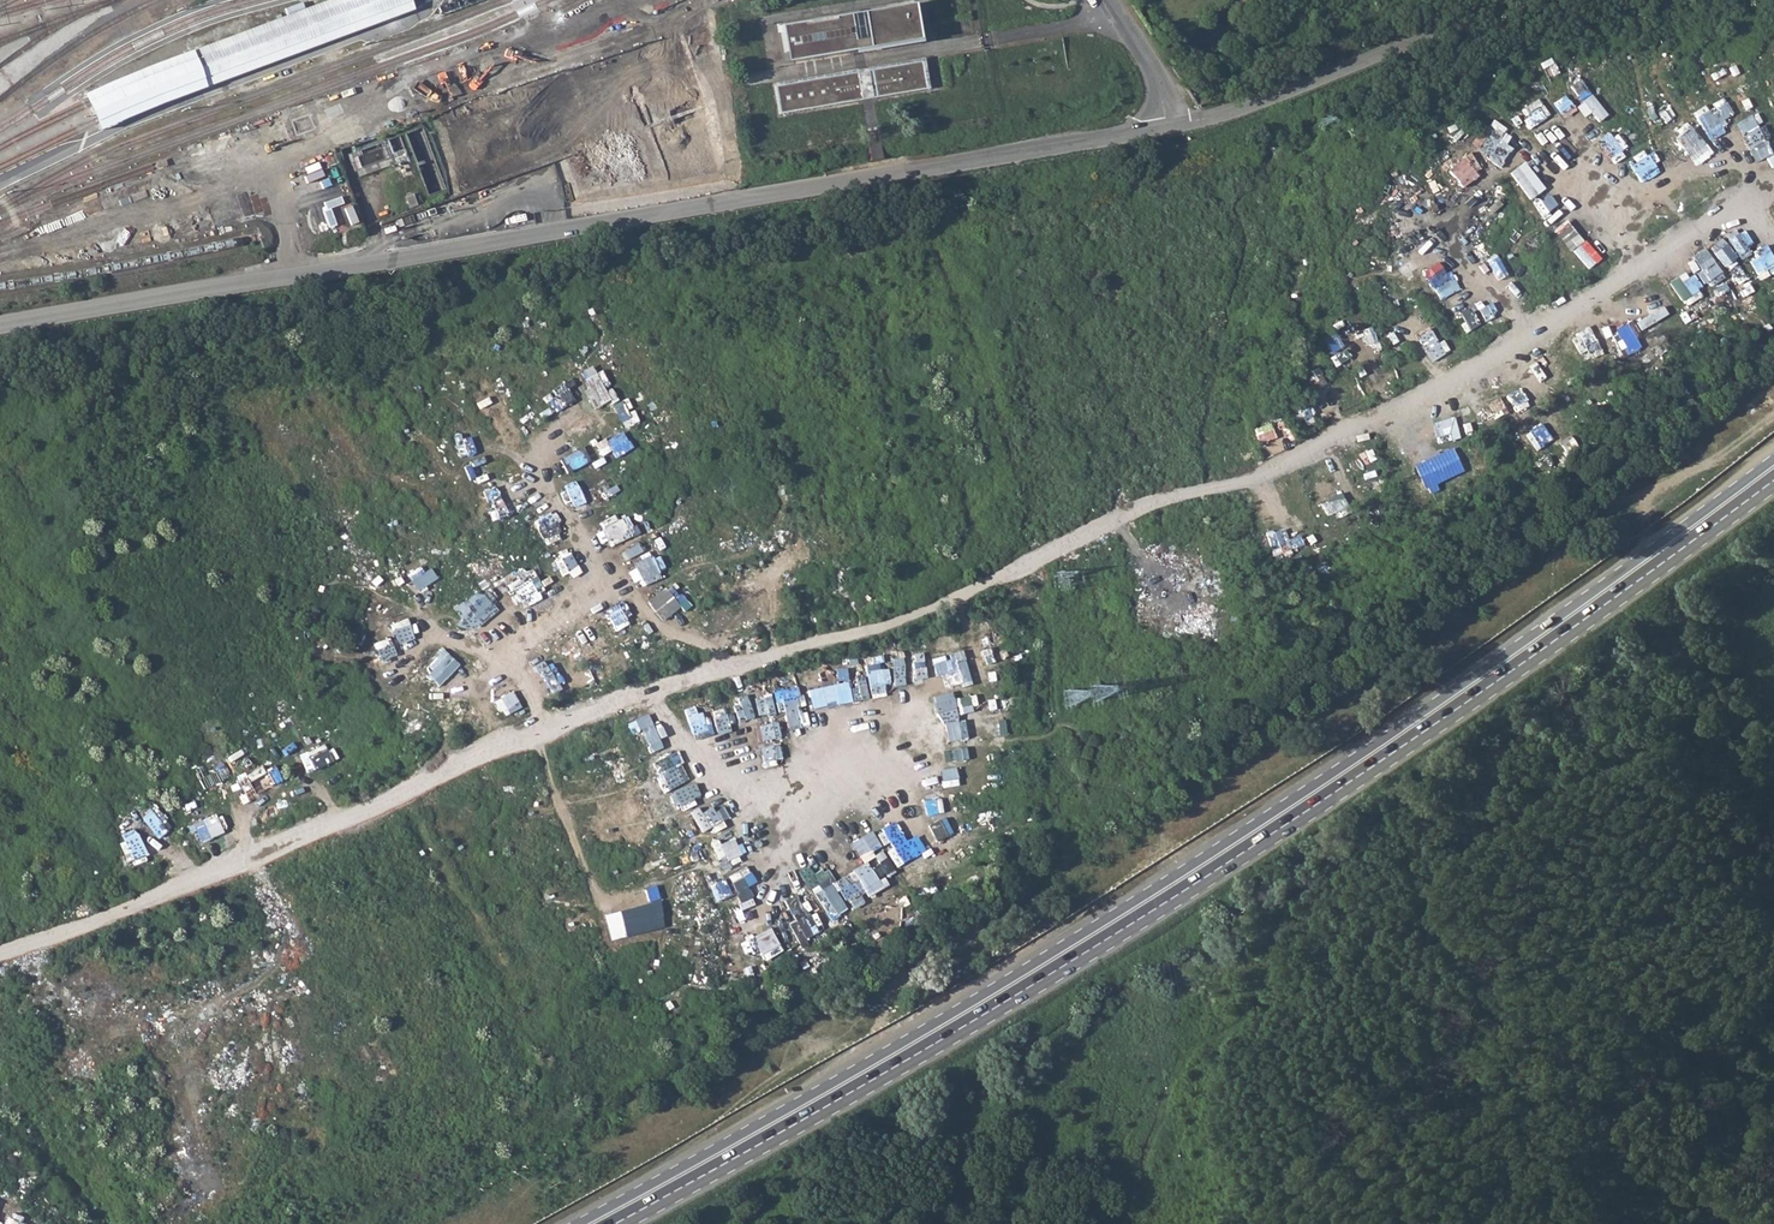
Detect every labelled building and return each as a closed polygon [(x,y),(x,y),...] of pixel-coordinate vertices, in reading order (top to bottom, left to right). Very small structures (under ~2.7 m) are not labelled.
[(412,10),(408,0),(331,0),(189,53),(202,89),(412,10)] [(778,27),(784,64),(853,52),(851,43),(862,41),(863,50),(918,41),(912,4),(778,27)] [(851,43),(853,52),(863,50),(862,41),(851,43)] [(856,72),(774,86),(779,114),(861,101),(861,97),(871,95),(872,99),(926,90),(921,61),(867,71),(868,80),(858,81),(856,72)] [(867,71),(856,72),(858,81),(868,80),(867,71)] [(625,97),(622,98),(619,88),(611,91),(617,111),(628,108),(625,97)] [(1567,95),(1556,103),(1563,113),(1574,106),(1567,95)] [(1739,102),(1746,116),(1759,110),(1752,96),(1739,102)] [(1541,102),(1530,109),(1542,126),(1552,119),(1541,102)] [(1722,117),(1715,102),(1696,112),(1704,127),(1722,117)] [(1688,121),(1678,131),(1692,146),(1702,136),(1688,121)] [(1508,147),(1522,166),(1545,149),(1531,129),(1508,147)] [(1759,149),(1773,143),(1769,132),(1755,138),(1759,149)] [(1635,156),(1643,171),(1655,165),(1647,150),(1635,156)] [(1534,193),(1544,186),(1536,174),(1526,182),(1534,193)] [(1547,219),(1562,209),(1551,193),(1536,203),(1547,219)] [(1587,237),(1573,249),(1588,268),(1603,256),(1587,237)] [(282,937),(270,931),(266,940),(278,946),(282,937)] [(285,964),(267,971),(273,985),(291,977),(285,964)] [(0,974),(0,990),(13,984),(7,971),(0,974)] [(51,1014),(55,1023),(66,1018),(63,1009),(51,1014)] [(114,1039),(116,1058),(127,1057),(125,1038),(114,1039)]
